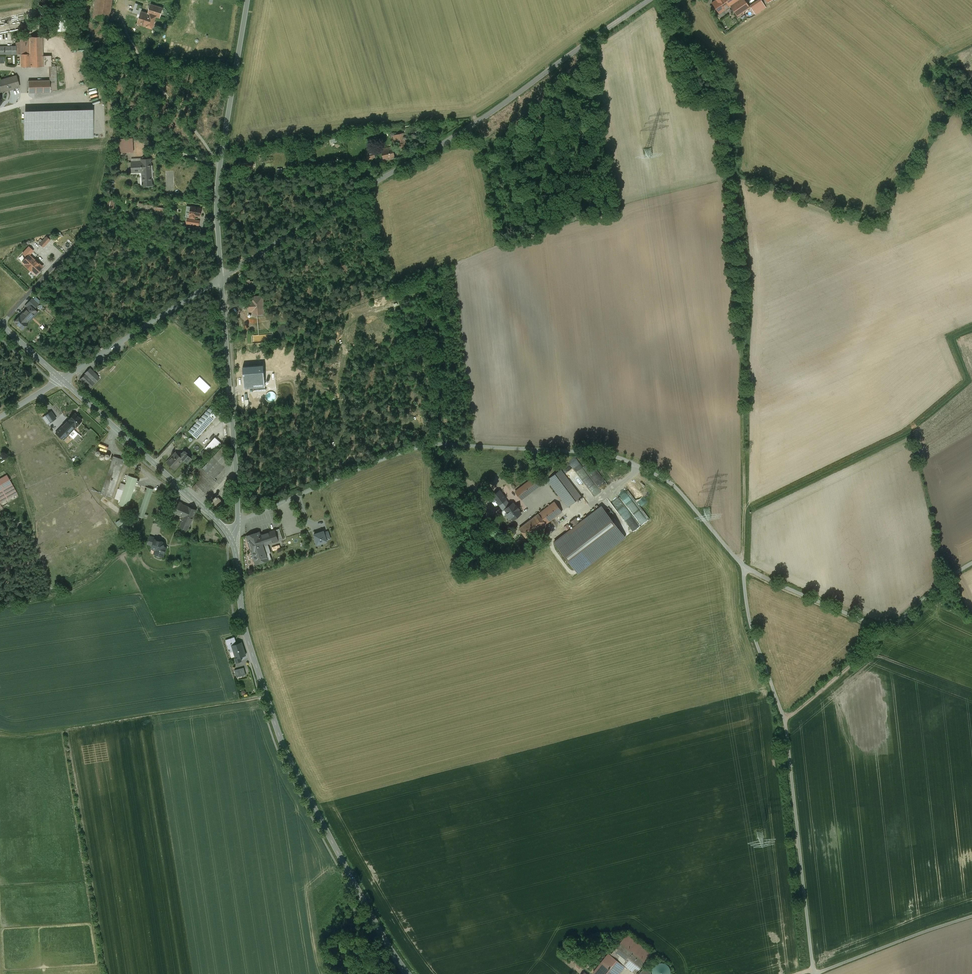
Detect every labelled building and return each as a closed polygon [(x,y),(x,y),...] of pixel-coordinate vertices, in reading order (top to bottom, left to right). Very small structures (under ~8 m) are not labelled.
[(93,18),(109,20),(112,0),(96,0),(93,18)] [(730,6),(738,0),(716,0),(711,3),(719,13),(730,6)] [(745,0),(738,0),(730,6),(737,16),(750,7),(745,0)] [(767,7),(761,0),(751,7),(756,15),(767,7)] [(163,8),(151,4),(148,13),(141,10),(137,24),(151,29),(155,17),(160,18),(163,8)] [(42,36),(20,37),(21,67),(43,66),(42,36)] [(16,54),(16,46),(0,46),(0,55),(16,54)] [(49,80),(29,80),(29,92),(50,92),(50,90),(56,90),(56,66),(49,66),(49,80)] [(0,80),(0,92),(8,89),(8,90),(14,88),(19,86),(16,76),(0,80)] [(92,109),(24,111),(25,140),(93,138),(92,109)] [(410,127),(404,129),(406,136),(412,135),(410,127)] [(398,147),(392,148),(393,152),(397,151),(397,149),(399,149),(400,149),(408,147),(407,143),(405,143),(403,137),(401,138),(400,134),(396,135),(398,147)] [(119,153),(134,152),(133,138),(119,139),(119,153)] [(395,158),(393,152),(392,148),(392,147),(381,149),(383,161),(395,158)] [(374,151),(366,153),(368,159),(375,157),(374,151)] [(141,162),(131,162),(132,173),(142,172),(143,186),(154,186),(152,159),(141,159),(141,162)] [(249,159),(240,159),(240,167),(253,167),(253,163),(249,163),(249,159)] [(117,198),(109,196),(106,207),(114,208),(117,198)] [(191,206),(190,215),(190,218),(195,219),(196,216),(200,216),(201,208),(191,206)] [(43,248),(50,240),(46,236),(38,244),(43,248)] [(29,246),(22,253),(26,257),(29,253),(30,255),(34,251),(29,246)] [(35,260),(29,255),(22,262),(25,264),(25,265),(31,271),(31,270),(35,274),(42,267),(35,260)] [(253,311),(253,316),(264,315),(263,296),(252,297),(252,300),(249,300),(249,311),(253,311)] [(26,305),(28,307),(30,305),(34,301),(35,300),(32,298),(26,305)] [(34,301),(30,305),(34,309),(38,305),(34,301)] [(33,315),(31,313),(27,309),(14,322),(21,328),(33,315)] [(101,377),(91,367),(84,373),(85,374),(80,379),(88,388),(101,377)] [(197,438),(218,415),(210,407),(189,431),(197,438)] [(47,424),(56,418),(51,411),(42,417),(47,424)] [(68,434),(73,429),(82,420),(74,413),(68,420),(70,422),(65,428),(62,426),(56,433),(63,440),(68,434)] [(68,434),(70,435),(77,442),(81,436),(73,429),(68,434)] [(206,447),(205,448),(209,452),(213,448),(215,450),(221,443),(215,438),(206,447)] [(179,456),(175,452),(166,462),(175,470),(182,461),(187,465),(192,459),(183,452),(179,456)] [(124,460),(114,456),(101,494),(111,498),(124,460)] [(596,484),(604,479),(595,466),(587,472),(577,457),(570,462),(584,482),(592,477),(596,484)] [(581,497),(561,470),(547,480),(568,507),(581,497)] [(7,475),(0,479),(0,502),(17,493),(7,475)] [(519,489),(525,496),(542,483),(536,475),(519,489)] [(137,478),(129,476),(126,485),(121,501),(119,504),(128,507),(137,478)] [(115,499),(121,501),(126,485),(121,483),(119,489),(118,489),(115,499)] [(153,489),(148,488),(138,516),(144,518),(145,514),(153,489)] [(512,501),(509,496),(503,489),(494,496),(503,507),(512,501)] [(512,501),(503,507),(512,519),(531,504),(525,496),(519,489),(509,496),(512,501)] [(218,507),(225,501),(220,496),(213,502),(218,507)] [(562,511),(555,502),(519,529),(527,538),(562,511)] [(196,510),(188,506),(180,527),(188,530),(196,510)] [(600,506),(555,540),(579,572),(624,537),(600,506)] [(639,523),(649,523),(649,516),(641,516),(641,512),(639,512),(639,513),(633,513),(633,516),(629,516),(629,519),(639,519),(639,523)] [(120,526),(127,522),(124,517),(117,522),(120,526)] [(125,524),(120,527),(125,535),(131,531),(125,524)] [(279,529),(275,530),(278,541),(283,539),(279,529)] [(275,530),(260,535),(264,547),(268,546),(267,544),(278,541),(275,530)] [(324,531),(314,534),(317,544),(327,541),(324,531)] [(264,547),(260,535),(259,532),(247,536),(256,564),(272,559),(270,553),(269,553),(266,554),(264,547)] [(147,544),(153,546),(155,539),(156,538),(150,536),(147,544)] [(163,542),(155,539),(153,546),(152,548),(156,550),(156,551),(156,554),(157,554),(157,555),(158,556),(159,557),(161,556),(161,555),(164,556),(166,548),(163,542)] [(234,638),(226,640),(230,652),(233,651),(236,658),(235,658),(236,663),(242,661),(240,657),(246,655),(242,642),(235,645),(234,642),(235,642),(234,638)] [(243,668),(235,670),(237,677),(245,675),(243,668)] [(652,953),(627,934),(612,953),(611,954),(628,967),(636,973),(652,953)] [(612,953),(610,952),(593,973),(595,973),(618,973),(624,966),(627,969),(628,967),(611,954),(612,953)] [(653,973),(671,973),(663,960),(649,968),(653,973)]
